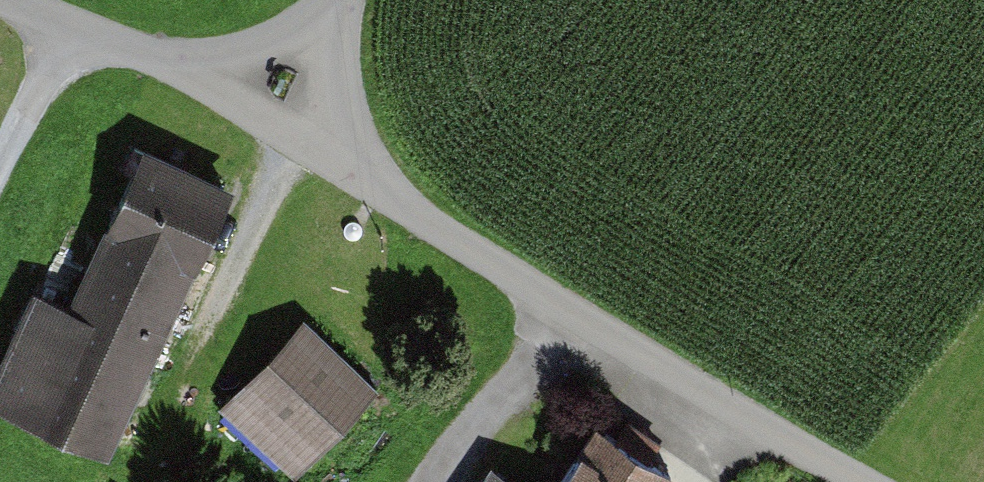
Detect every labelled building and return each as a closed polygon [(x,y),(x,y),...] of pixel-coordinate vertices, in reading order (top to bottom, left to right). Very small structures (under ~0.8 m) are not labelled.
[(236,195),(148,154),(75,309),(40,293),(0,378),(0,410),(112,462),(236,195)] [(219,412),(296,481),(381,385),(303,316),(219,412)] [(683,475),(660,461),(670,445),(630,420),(622,433),(601,420),(561,481),(678,481),(683,475)] [(498,460),(483,481),(531,481),(498,460)]
